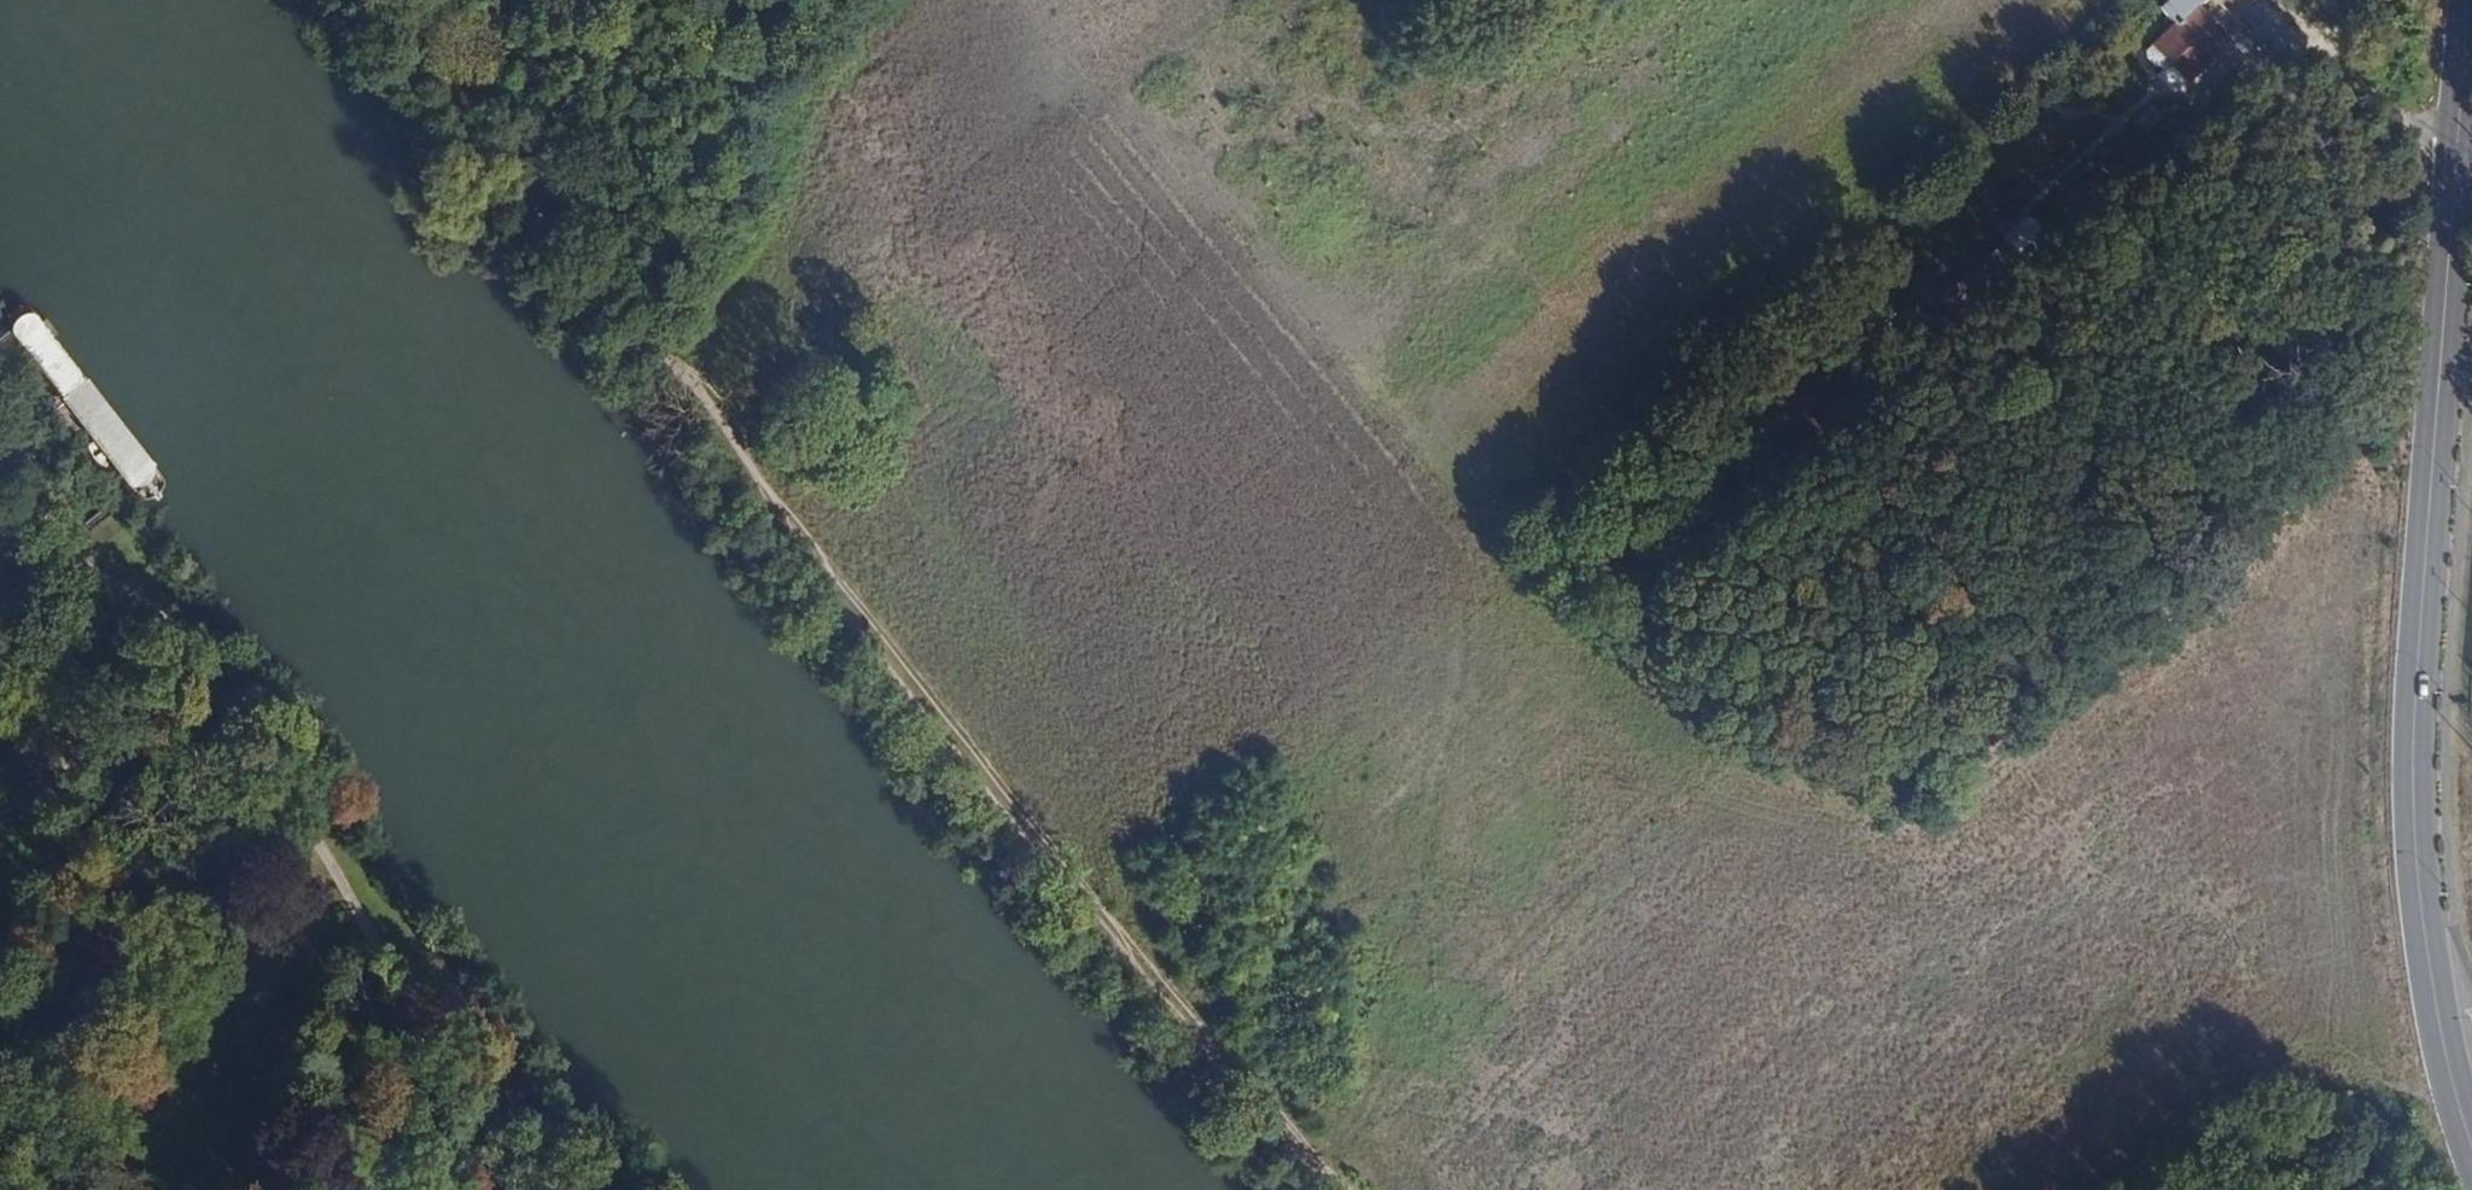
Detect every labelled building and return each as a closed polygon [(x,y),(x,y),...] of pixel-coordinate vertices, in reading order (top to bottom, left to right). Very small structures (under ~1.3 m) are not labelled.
[(2204,0),(2169,0),(2159,9),(2173,25),(2145,51),(2144,61),(2151,68),(2158,67),(2162,72),(2172,64),(2188,81),(2229,43),(2196,7),(2204,0)] [(2006,246),(1958,290),(1973,306),(2021,262),(2006,246)]
